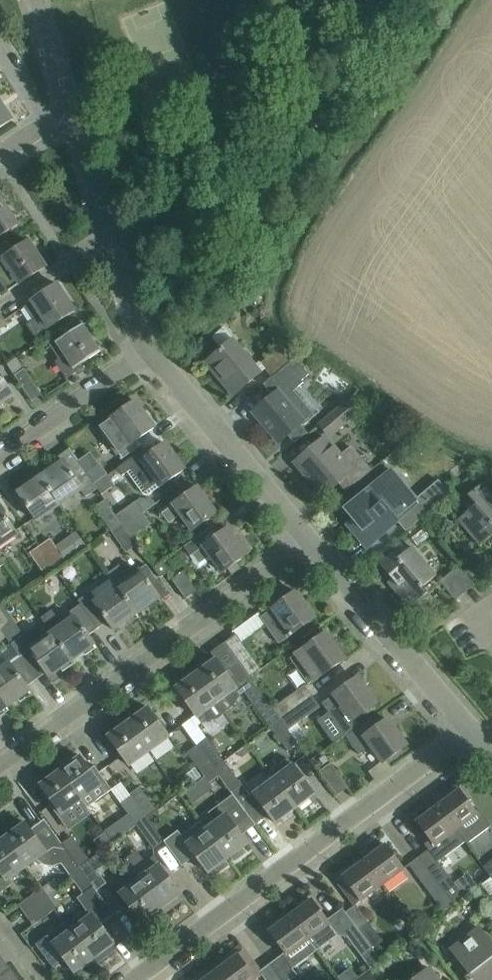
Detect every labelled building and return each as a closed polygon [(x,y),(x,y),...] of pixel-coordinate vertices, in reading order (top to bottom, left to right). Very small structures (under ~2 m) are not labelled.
[(12,120),(0,101),(0,127),(12,120)] [(17,225),(0,198),(0,236),(17,225)] [(7,292),(28,278),(45,267),(29,242),(13,252),(7,243),(0,248),(0,282),(7,292)] [(31,320),(27,323),(36,336),(57,322),(74,311),(57,284),(40,295),(32,301),(33,302),(41,314),(31,320)] [(66,335),(54,343),(63,356),(58,359),(54,362),(55,362),(63,376),(66,379),(84,367),(81,364),(101,351),(83,324),(66,335)] [(209,339),(220,351),(206,363),(220,380),(223,378),(236,393),(258,374),(230,342),(232,340),(222,328),(209,339)] [(259,364),(271,378),(290,362),(278,348),(259,364)] [(272,396),(253,412),(279,443),(287,436),(292,441),(305,430),(300,424),(309,417),(290,394),(297,387),(303,383),(301,381),(308,375),(306,372),(294,358),(290,362),(271,378),(263,384),(272,396)] [(14,375),(20,385),(31,401),(41,395),(24,369),(14,375)] [(4,406),(2,403),(13,396),(0,378),(0,409),(4,406)] [(318,424),(330,438),(361,411),(349,397),(318,424)] [(113,418),(99,428),(122,459),(122,460),(122,461),(142,447),(142,445),(141,446),(136,440),(154,428),(153,427),(152,427),(151,426),(155,424),(146,412),(143,414),(135,404),(136,403),(135,402),(113,418)] [(324,438),(310,450),(295,462),(306,476),(310,473),(327,493),(339,483),(345,490),(367,472),(348,449),(340,456),(324,438)] [(95,461),(92,457),(80,441),(68,450),(93,484),(94,483),(84,468),(95,461)] [(142,494),(147,494),(161,486),(184,470),(165,443),(152,453),(147,447),(117,468),(122,476),(127,472),(142,494)] [(38,474),(40,477),(60,507),(81,493),(84,497),(98,488),(94,483),(93,484),(68,450),(58,457),(61,462),(41,476),(39,473),(38,474)] [(367,547),(397,522),(394,518),(416,500),(391,471),(345,510),(362,529),(355,534),(367,547)] [(15,489),(26,506),(37,522),(60,507),(40,477),(19,491),(17,488),(15,489)] [(449,493),(438,480),(418,497),(429,510),(449,493)] [(473,507),(458,520),(480,546),(491,535),(491,496),(482,484),(466,498),(474,506),(473,507)] [(194,530),(199,526),(215,514),(196,488),(161,513),(168,523),(182,513),(194,530)] [(94,507),(111,532),(122,525),(116,515),(105,500),(94,507)] [(116,515),(122,525),(142,511),(135,502),(116,515)] [(18,536),(0,510),(0,548),(18,536)] [(142,511),(122,525),(131,537),(151,523),(142,511)] [(131,537),(122,525),(111,532),(126,553),(137,545),(131,537)] [(210,556),(222,572),(252,551),(233,525),(217,536),(210,528),(183,547),(190,557),(192,555),(198,564),(210,556)] [(68,559),(88,546),(78,531),(58,544),(68,559)] [(55,569),(56,570),(66,563),(50,539),(39,546),(55,569)] [(436,575),(423,560),(411,547),(407,551),(401,544),(378,564),(391,579),(387,583),(409,609),(428,593),(422,587),(436,575)] [(39,546),(29,553),(45,576),(55,569),(39,546)] [(153,568),(160,578),(170,571),(163,562),(153,568)] [(107,574),(115,586),(138,618),(139,617),(137,615),(158,599),(160,602),(162,601),(149,584),(156,579),(146,565),(139,570),(139,569),(128,577),(119,565),(107,574)] [(458,566),(450,573),(466,591),(474,585),(458,566)] [(185,599),(196,591),(183,571),(171,579),(185,599)] [(455,600),(466,591),(450,573),(439,582),(455,600)] [(138,618),(115,586),(94,601),(89,593),(78,601),(80,605),(98,628),(107,621),(114,631),(135,615),(138,618)] [(295,592),(260,618),(279,644),(314,618),(295,592)] [(45,624),(44,624),(73,665),(74,664),(72,661),(93,646),(95,649),(96,648),(88,636),(98,628),(80,605),(69,613),(72,616),(61,624),(51,610),(41,618),(45,624)] [(0,609),(0,629),(2,632),(12,624),(1,608),(0,609)] [(25,639),(23,635),(11,644),(20,657),(29,650),(49,677),(70,662),(72,665),(73,665),(44,624),(25,639)] [(325,633),(309,645),(289,658),(308,684),(319,676),(319,677),(344,659),(325,633)] [(261,669),(247,651),(236,635),(224,643),(242,667),(249,678),(261,669)] [(215,659),(195,673),(224,713),(233,706),(240,696),(244,693),(270,728),(280,720),(272,709),(255,686),(249,678),(242,667),(228,677),(215,659)] [(0,668),(0,699),(7,708),(28,693),(30,696),(31,694),(8,662),(0,668)] [(175,688),(187,704),(201,723),(214,720),(224,713),(195,673),(175,688)] [(357,678),(341,689),(321,703),(328,713),(345,736),(359,726),(354,720),(376,704),(357,678)] [(280,720),(312,696),(304,685),(272,709),(280,720)] [(319,707),(312,696),(280,720),(288,731),(319,707)] [(5,709),(7,712),(9,711),(7,708),(0,699),(0,713),(5,709)] [(169,738),(159,724),(147,708),(127,722),(149,752),(169,738)] [(191,718),(181,726),(213,769),(224,761),(191,718)] [(365,735),(360,727),(359,726),(345,736),(359,755),(371,746),(383,763),(406,746),(387,719),(365,735)] [(298,744),(288,731),(280,720),(270,728),(287,751),(298,744)] [(149,752),(127,722),(108,736),(129,766),(149,752)] [(196,746),(187,753),(197,766),(187,773),(194,783),(203,776),(213,769),(196,746)] [(79,756),(60,771),(81,800),(91,793),(96,801),(111,790),(106,782),(94,766),(89,769),(79,756)] [(288,759),(268,773),(273,779),(295,809),(314,794),(302,778),(292,765),(288,759)] [(224,761),(213,769),(217,776),(230,794),(232,792),(245,810),(255,803),(250,796),(241,784),(224,761)] [(348,788),(336,771),(330,763),(319,771),(336,796),(348,788)] [(217,776),(213,769),(203,776),(208,783),(217,776)] [(61,814),(81,800),(60,771),(40,785),(61,814)] [(273,779),(253,794),(275,823),(295,809),(273,779)] [(446,799),(437,806),(456,831),(465,842),(466,844),(491,826),(478,809),(475,812),(468,802),(471,800),(459,784),(443,796),(446,799)] [(139,788),(129,795),(146,819),(156,812),(139,788)] [(228,859),(230,857),(234,862),(245,853),(241,848),(247,844),(234,827),(249,817),(232,794),(208,812),(215,822),(205,829),(228,859)] [(136,826),(146,819),(129,795),(119,802),(136,826)] [(424,844),(428,850),(437,862),(465,842),(456,831),(437,806),(416,821),(430,840),(424,844)] [(156,812),(146,819),(163,842),(173,835),(156,812)] [(146,819),(136,826),(153,849),(163,842),(146,819)] [(61,864),(68,874),(78,867),(58,837),(47,845),(41,835),(36,835),(34,836),(24,823),(5,837),(26,867),(36,860),(43,865),(52,866),(61,864)] [(186,843),(196,857),(208,873),(211,872),(217,873),(227,866),(224,862),(228,859),(205,829),(186,843)] [(58,837),(78,867),(88,859),(66,831),(58,837)] [(26,867),(5,837),(0,841),(0,892),(1,893),(11,885),(8,881),(26,867)] [(360,863),(379,888),(403,870),(384,845),(360,863)] [(428,850),(419,857),(454,904),(463,897),(441,867),(437,862),(428,850)] [(139,879),(161,909),(164,913),(181,900),(182,896),(180,894),(159,865),(161,864),(154,855),(144,863),(150,870),(139,879)] [(408,865),(421,882),(443,912),(454,904),(419,857),(408,865)] [(88,859),(78,867),(95,891),(106,883),(88,859)] [(483,868),(490,877),(491,876),(491,861),(483,868)] [(355,906),(356,905),(379,888),(360,863),(356,866),(353,863),(333,877),(355,906)] [(95,891),(78,867),(68,874),(85,899),(95,891)] [(158,911),(161,909),(139,879),(119,893),(141,923),(147,919),(148,920),(159,912),(158,911)] [(45,886),(42,888),(49,897),(61,889),(57,884),(54,880),(45,886)] [(42,888),(18,905),(25,915),(49,898),(49,897),(42,888)] [(337,934),(310,899),(309,900),(307,897),(297,905),(299,908),(289,915),(308,940),(316,950),(337,934)] [(57,908),(49,898),(25,915),(32,925),(57,908)] [(346,913),(357,928),(373,949),(382,941),(356,905),(355,906),(346,913)] [(91,914),(72,929),(94,959),(96,957),(99,961),(115,949),(112,945),(113,944),(101,928),(91,914)] [(281,922),(278,918),(262,930),(274,946),(278,943),(285,953),(282,955),(292,969),(316,950),(308,940),(289,915),(281,922)] [(66,921),(52,932),(36,944),(54,968),(64,960),(74,973),(80,969),(81,970),(92,962),(91,961),(94,959),(72,929),(66,921)] [(372,949),(373,949),(357,928),(347,936),(368,966),(379,958),(372,949)] [(465,976),(468,979),(491,979),(491,946),(479,929),(450,951),(463,968),(461,970),(465,976)] [(216,970),(223,979),(255,979),(261,975),(262,974),(260,971),(253,961),(241,945),(221,960),(224,964),(216,970)] [(15,977),(7,966),(0,955),(0,979),(11,979),(15,977)] [(194,979),(223,979),(216,970),(205,978),(202,974),(194,979)] [(430,970),(416,979),(438,979),(430,970)]
